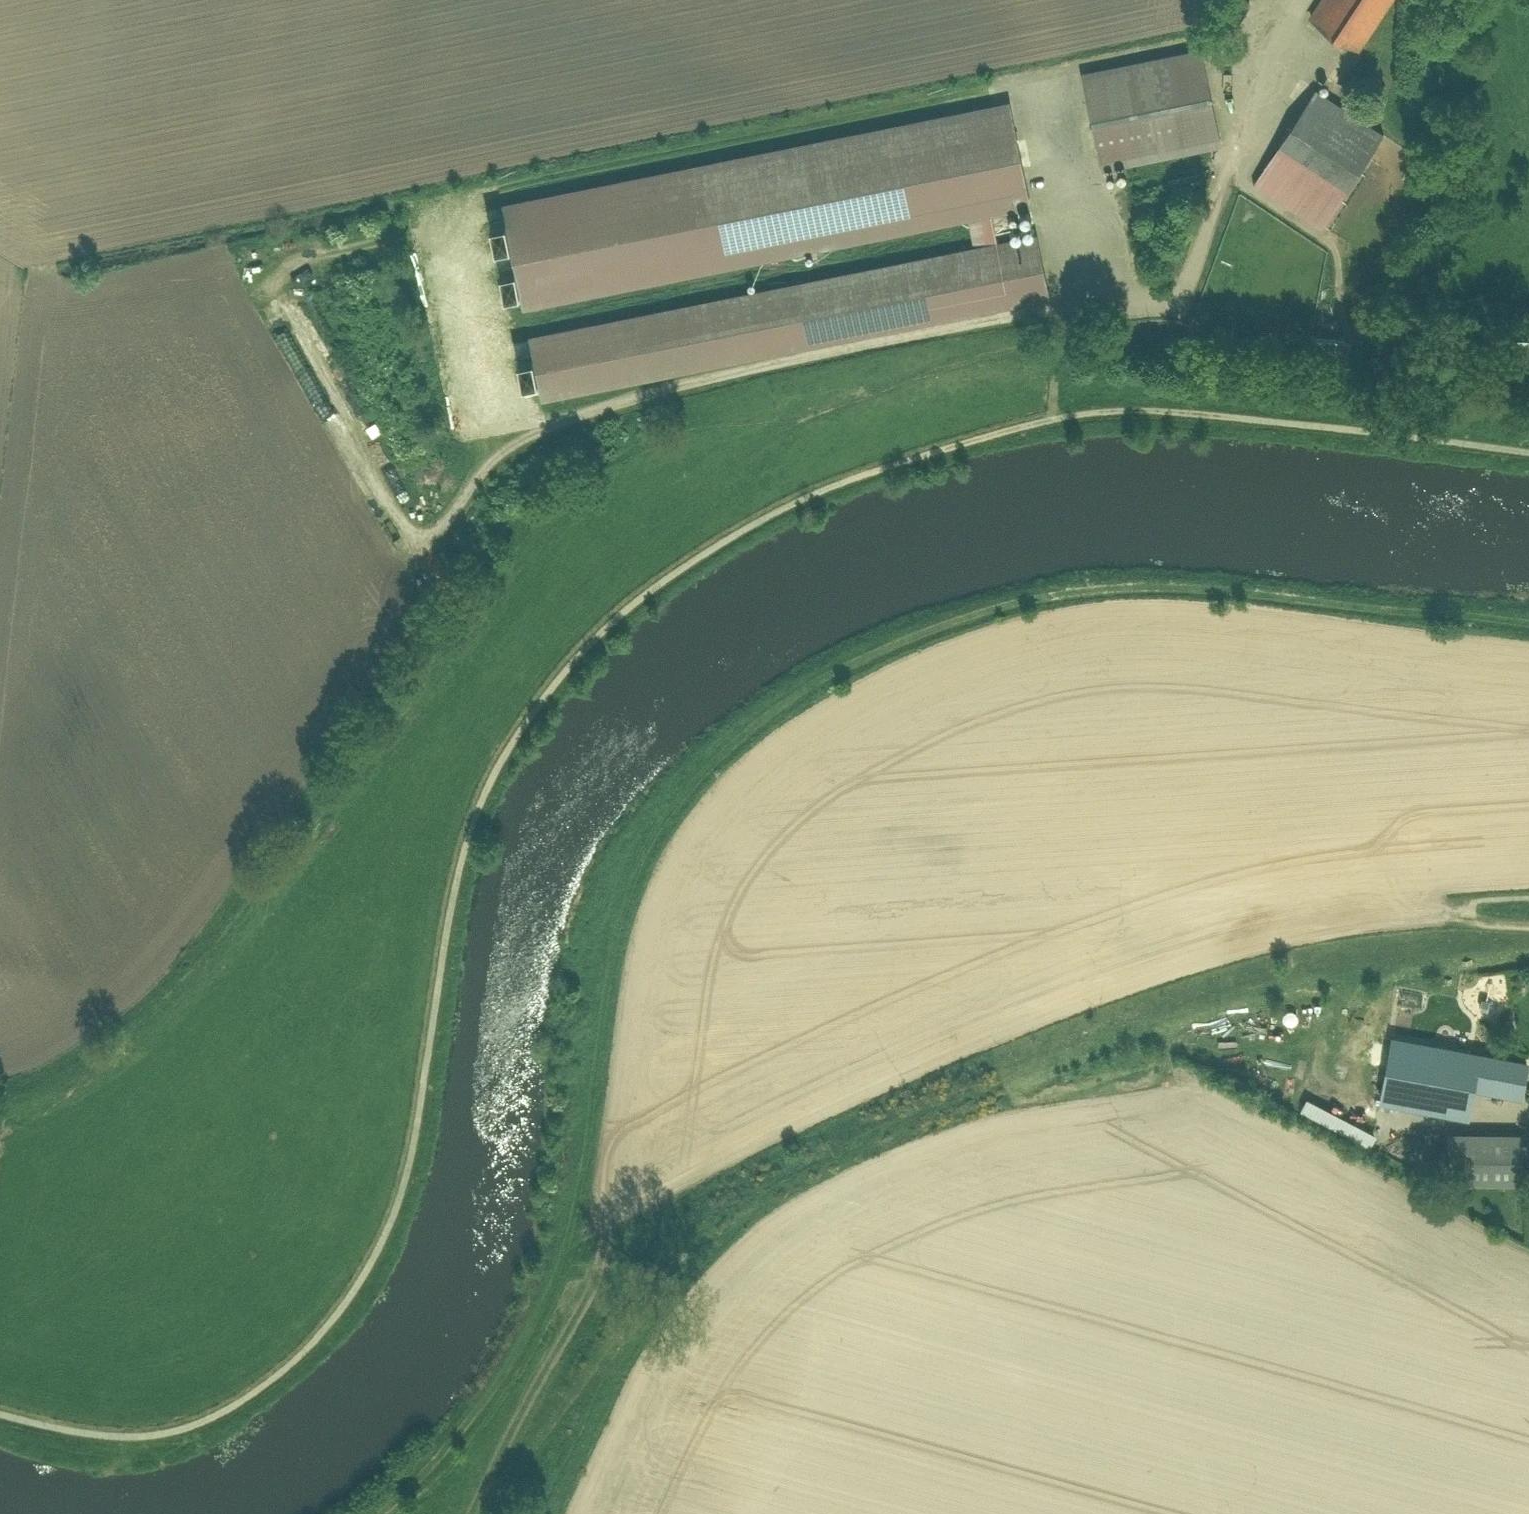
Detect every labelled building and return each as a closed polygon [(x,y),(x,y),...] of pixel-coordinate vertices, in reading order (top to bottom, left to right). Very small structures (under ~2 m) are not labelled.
[(1306,13),(1355,45),(1384,0),(1314,0),(1306,13)] [(1079,60),(1102,162),(1222,136),(1199,33),(1079,60)] [(1376,133),(1308,90),(1243,189),(1311,232),(1376,133)] [(1525,1055),(1382,1033),(1373,1089),(1472,1105),(1476,1081),(1520,1088),(1525,1055)] [(1522,1175),(1522,1129),(1428,1130),(1428,1151),(1458,1151),(1458,1175),(1522,1175)]
